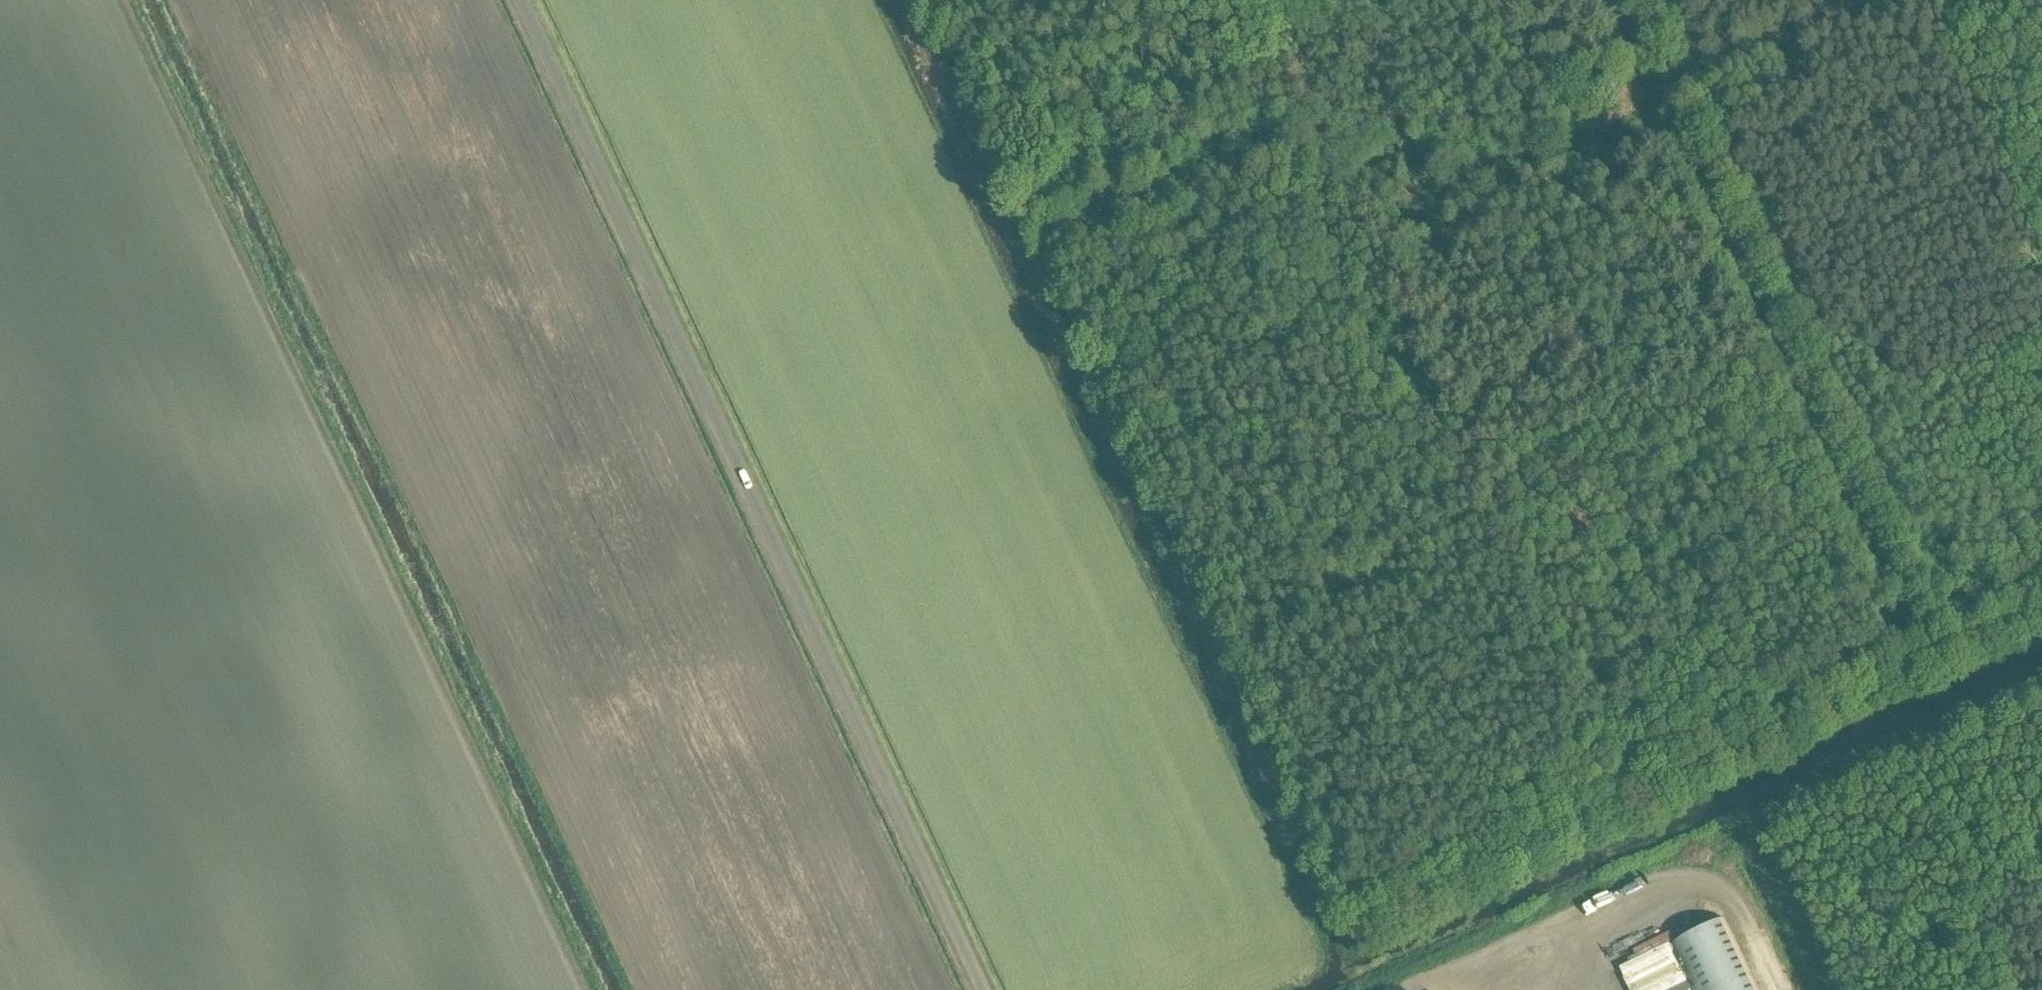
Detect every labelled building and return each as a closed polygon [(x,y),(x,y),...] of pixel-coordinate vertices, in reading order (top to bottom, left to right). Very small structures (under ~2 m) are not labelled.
[(1634,947),(1639,958),(1671,942),(1694,989),(1762,989),(1726,916),(1680,938),(1675,927),(1634,947)] [(1594,989),(1622,989),(1643,978),(1637,967),(1594,989)]
